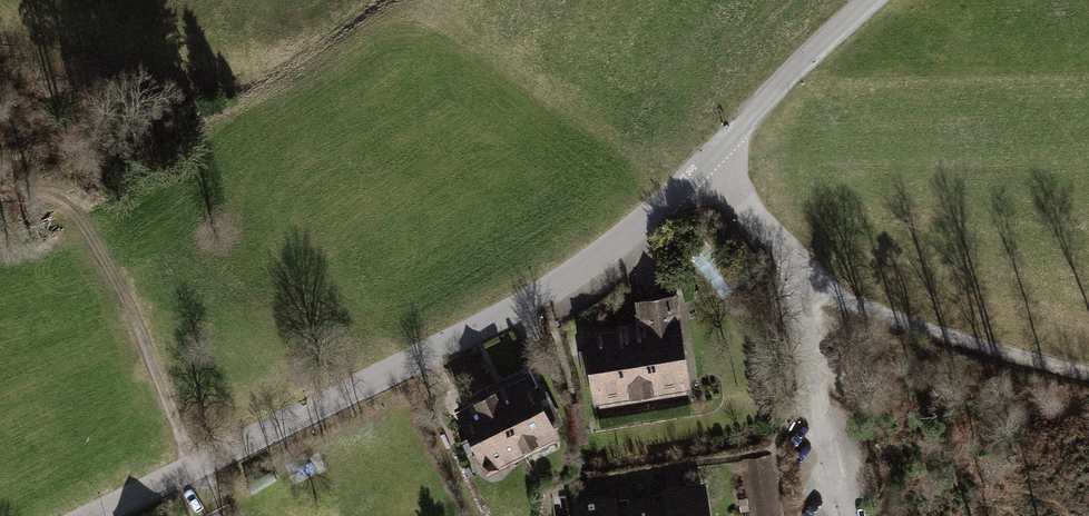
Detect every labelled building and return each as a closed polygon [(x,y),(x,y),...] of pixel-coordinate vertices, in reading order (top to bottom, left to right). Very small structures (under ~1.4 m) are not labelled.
[(698,394),(683,300),(648,305),(652,326),(663,399),(698,394)] [(663,399),(652,326),(616,332),(628,404),(663,399)] [(628,404),(616,332),(581,337),(593,410),(628,404)] [(560,443),(525,377),(488,396),(523,462),(560,443)] [(523,462),(488,396),(451,415),(486,481),(523,462)] [(749,480),(754,515),(784,515),(778,476),(749,480)] [(704,489),(668,494),(669,503),(671,515),(708,515),(704,489)] [(618,510),(616,499),(572,506),(574,515),(619,515),(618,510)] [(669,503),(644,506),(645,515),(671,515),(669,503)] [(644,506),(618,510),(619,515),(645,515),(644,506)]
